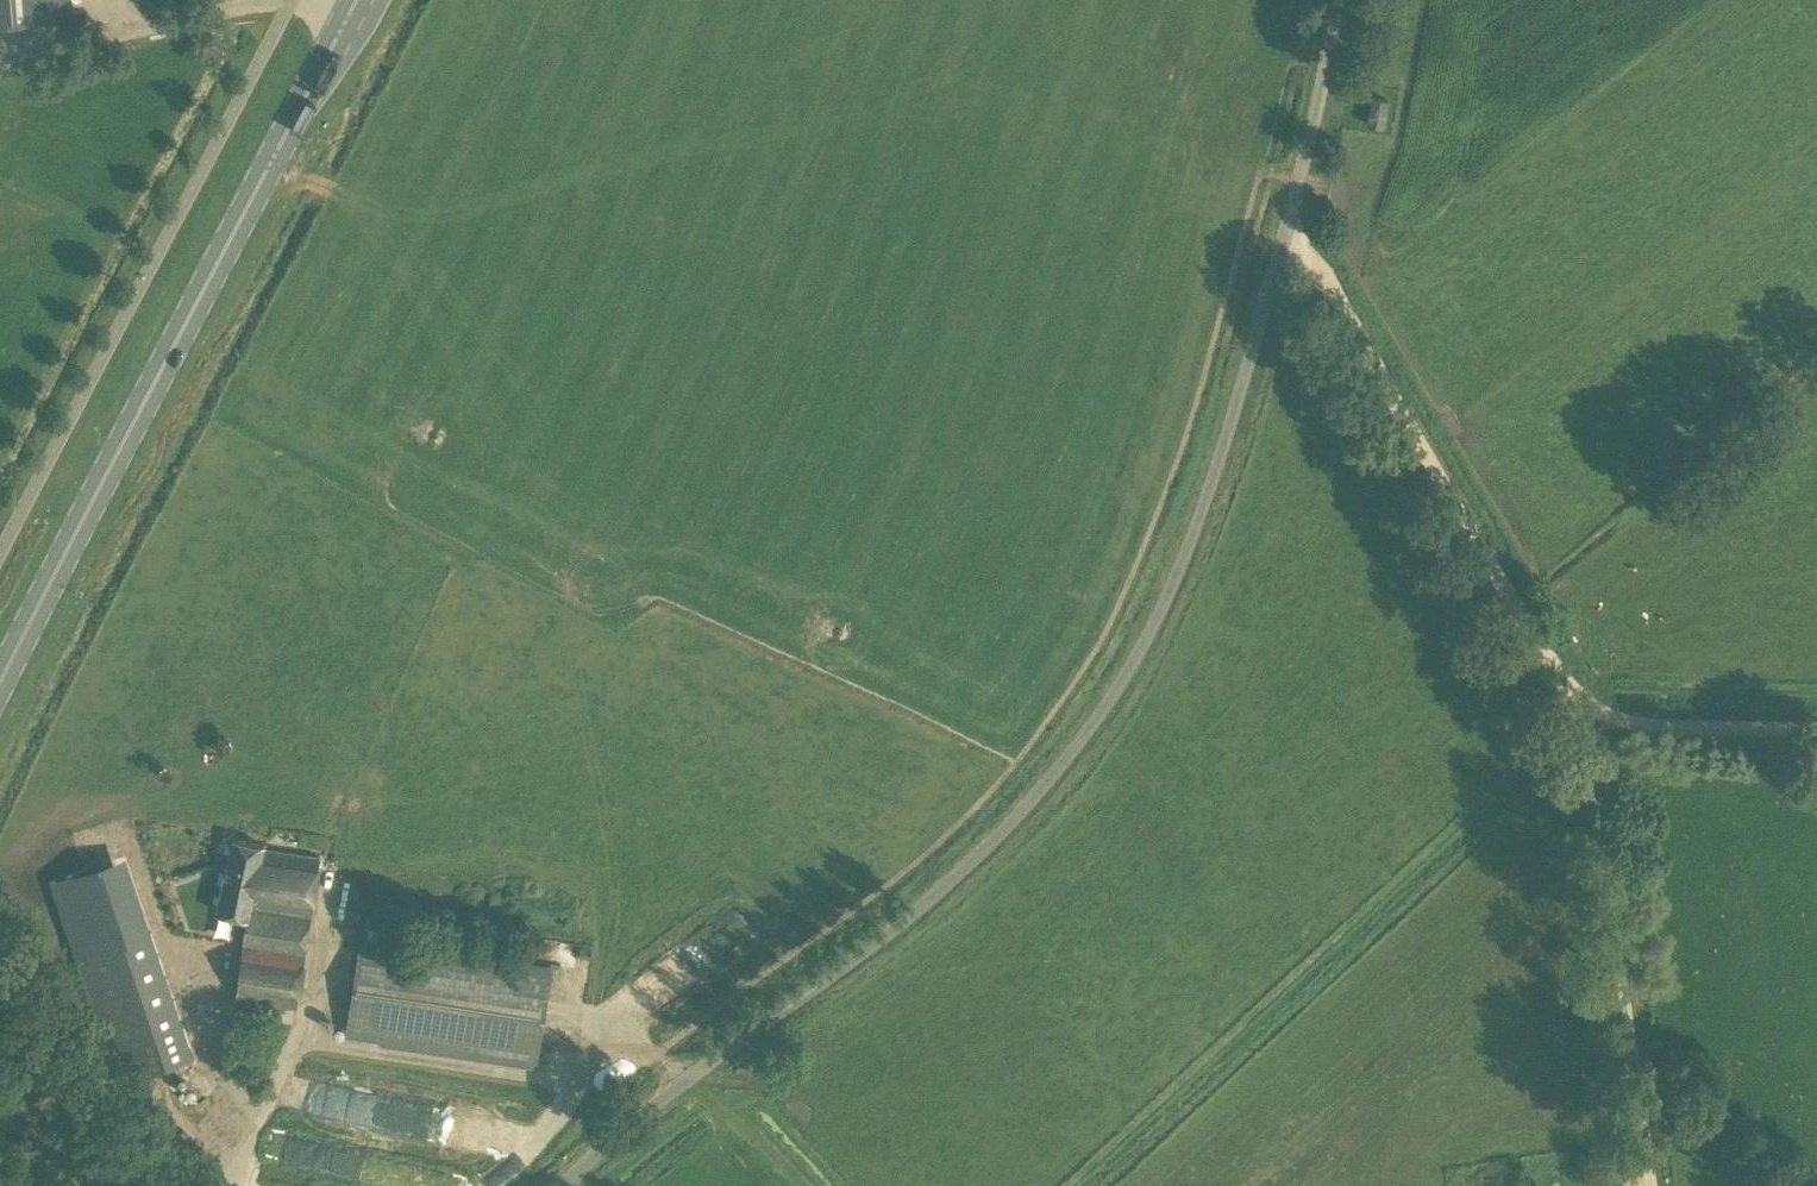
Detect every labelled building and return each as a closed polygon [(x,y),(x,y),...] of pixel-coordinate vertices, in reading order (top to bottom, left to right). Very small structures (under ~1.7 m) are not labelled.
[(69,16),(67,0),(0,0),(0,21),(69,16)] [(1384,126),(1388,100),(1373,97),(1368,124),(1384,126)] [(249,916),(310,923),(320,856),(265,848),(265,844),(233,839),(217,911),(249,916)] [(98,863),(49,880),(73,952),(123,935),(98,863)] [(297,1008),(310,923),(249,916),(236,999),(297,1008)] [(535,1063),(549,969),(361,941),(347,1036),(535,1063)] [(183,1023),(107,1049),(118,1081),(194,1055),(183,1023)] [(431,1133),(468,1141),(472,1122),(435,1115),(431,1133)]
